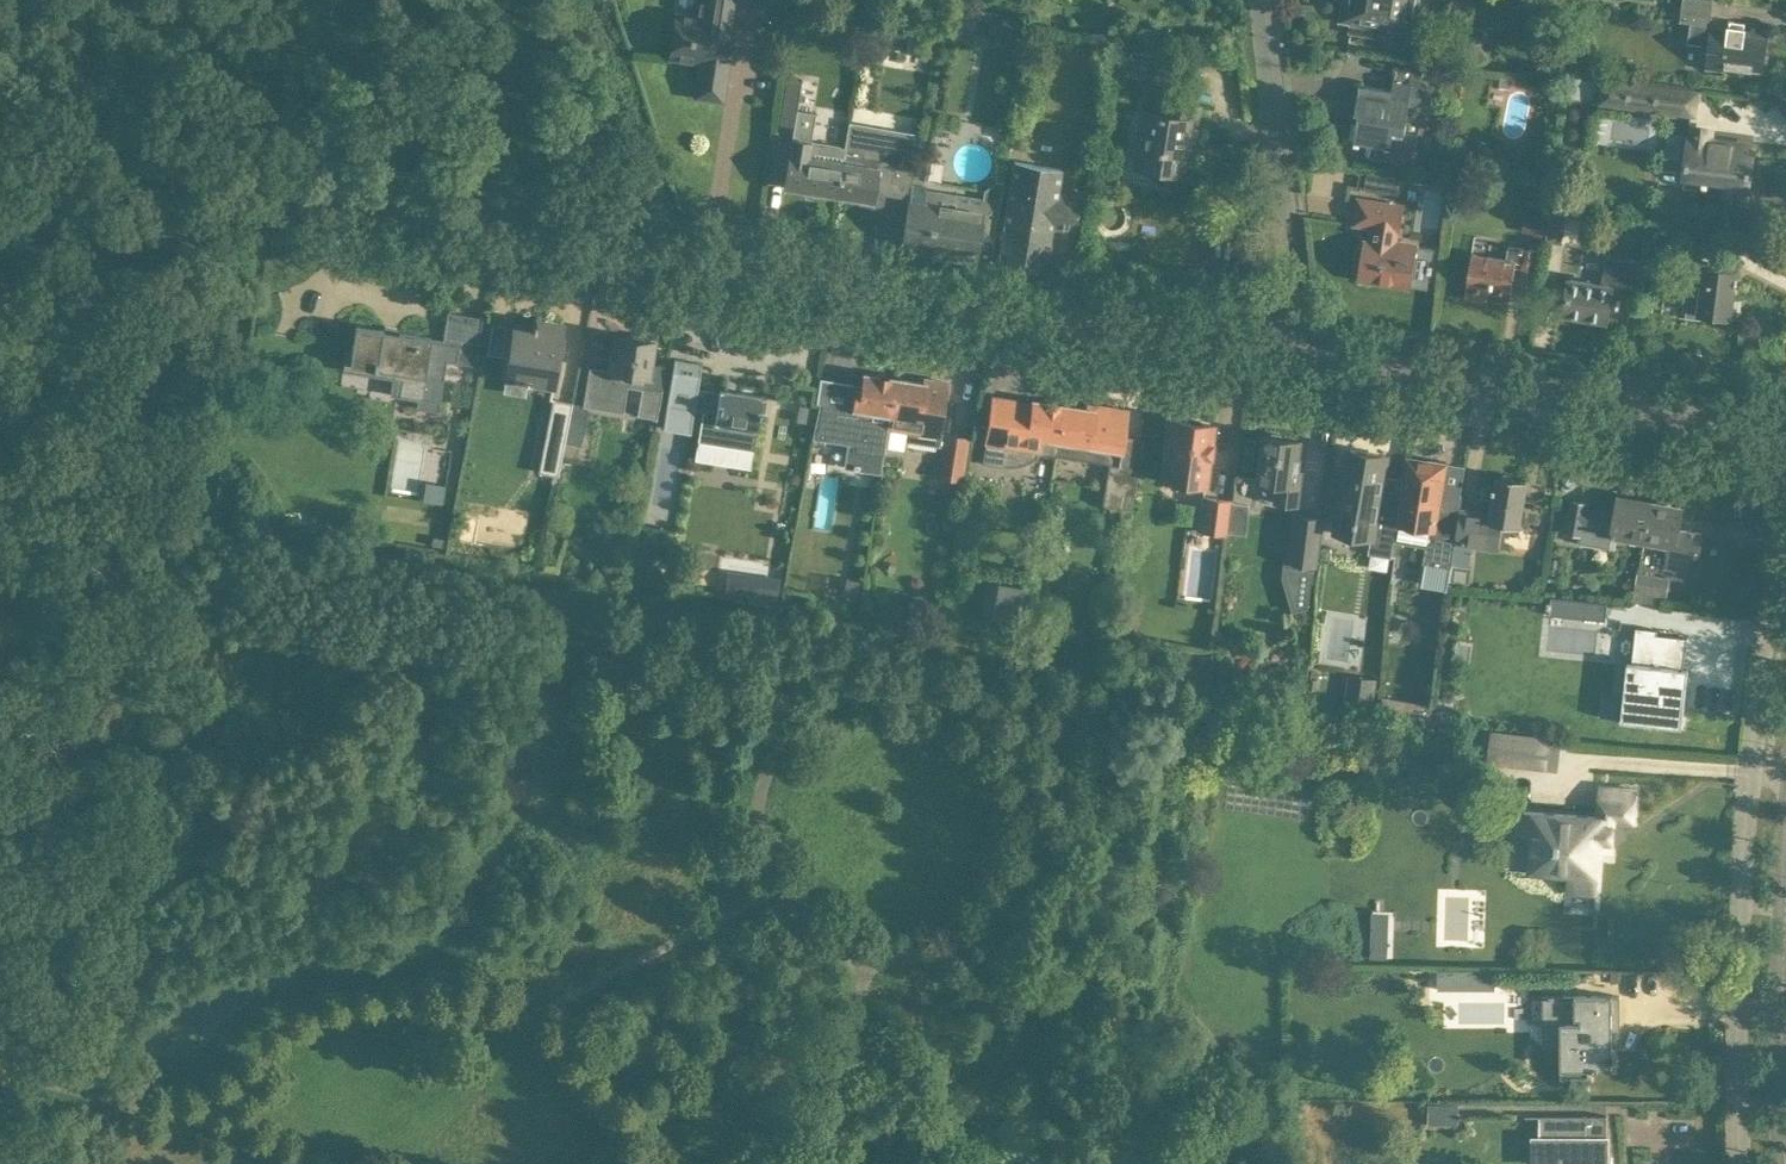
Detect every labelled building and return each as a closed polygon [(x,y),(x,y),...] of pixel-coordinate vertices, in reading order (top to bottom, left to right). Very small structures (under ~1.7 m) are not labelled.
[(695,15),(675,12),(673,23),(668,22),(664,43),(670,44),(668,56),(699,61),(694,95),(720,99),(727,57),(731,58),(734,43),(730,42),(733,24),(727,23),(731,0),(754,4),(755,0),(697,0),(695,15)] [(1341,20),(1352,22),(1350,31),(1388,37),(1390,28),(1413,31),(1418,0),(1344,0),(1341,20)] [(1680,20),(1690,21),(1687,41),(1709,44),(1706,67),(1724,70),(1724,64),(1763,69),(1768,32),(1745,29),(1745,27),(1729,24),(1729,27),(1710,24),(1713,0),(1683,0),(1680,20)] [(1002,16),(998,42),(1014,44),(1018,19),(1002,16)] [(933,35),(912,32),(907,69),(928,72),(933,35)] [(1111,43),(1107,71),(1158,79),(1163,51),(1111,43)] [(1358,113),(1354,140),(1359,141),(1372,143),(1370,156),(1413,163),(1418,132),(1405,130),(1410,102),(1421,104),(1421,106),(1422,106),(1423,104),(1431,106),(1434,86),(1420,84),(1423,69),(1396,65),(1392,90),(1359,84),(1355,113),(1358,113)] [(786,74),(778,122),(793,124),(782,185),(836,194),(844,146),(810,140),(815,111),(795,108),(801,76),(786,74)] [(1609,83),(1607,101),(1697,112),(1699,94),(1609,83)] [(1140,132),(1134,166),(1141,167),(1140,172),(1157,174),(1157,170),(1179,173),(1185,135),(1193,137),(1199,106),(1160,99),(1157,114),(1143,111),(1142,117),(1138,116),(1135,131),(1140,132)] [(1711,129),(1693,127),(1691,139),(1689,139),(1684,175),(1726,181),(1724,192),(1746,195),(1753,145),(1731,142),(1731,145),(1709,142),(1711,129)] [(844,146),(836,194),(870,200),(869,205),(881,207),(886,179),(908,183),(910,183),(917,141),(881,135),(881,141),(847,135),(846,135),(844,146)] [(1079,232),(1085,196),(1056,191),(1060,168),(1014,161),(997,263),(1043,271),(1051,227),(1079,232)] [(1368,172),(1365,188),(1398,194),(1401,177),(1368,172)] [(979,239),(993,241),(1002,184),(994,183),(983,189),(982,198),(910,186),(900,248),(962,258),(961,260),(973,261),(973,260),(976,260),(979,239)] [(1398,229),(1402,206),(1358,199),(1355,223),(1373,226),(1370,242),(1365,241),(1364,250),(1360,253),(1358,265),(1361,268),(1359,277),(1408,286),(1415,244),(1395,241),(1397,229),(1398,229)] [(1545,240),(1550,215),(1525,210),(1522,230),(1534,233),(1533,238),(1545,240)] [(1550,212),(1550,215),(1545,240),(1561,243),(1566,214),(1550,212)] [(1668,258),(1664,286),(1685,289),(1682,315),(1679,315),(1679,316),(1700,319),(1701,318),(1698,317),(1699,313),(1731,317),(1737,272),(1705,268),(1706,262),(1708,262),(1708,261),(1693,259),(1697,232),(1667,228),(1663,257),(1668,258)] [(1534,270),(1538,250),(1508,245),(1506,258),(1471,253),(1464,296),(1485,299),(1487,289),(1510,293),(1515,267),(1534,270)] [(1615,287),(1634,290),(1636,276),(1638,260),(1606,255),(1601,281),(1568,275),(1561,314),(1609,322),(1615,287)] [(353,324),(347,362),(370,366),(369,372),(372,372),(373,366),(400,370),(396,394),(433,400),(431,408),(433,408),(441,358),(470,363),(478,316),(444,310),(439,342),(425,340),(426,336),(353,324)] [(509,321),(501,375),(517,377),(517,379),(526,380),(527,379),(549,382),(558,323),(532,320),(532,318),(528,317),(527,326),(512,324),(512,322),(509,321)] [(590,367),(585,397),(623,403),(628,375),(645,378),(644,386),(661,389),(665,366),(648,363),(652,339),(648,339),(645,335),(637,333),(633,336),(617,334),(617,335),(613,334),(611,343),(609,357),(607,370),(590,367)] [(674,357),(662,426),(663,426),(665,418),(690,422),(693,405),(702,407),(696,441),(711,443),(711,442),(752,449),(759,411),(764,412),(766,399),(761,398),(762,395),(706,385),(706,387),(697,385),(701,361),(674,357)] [(886,428),(893,377),(889,376),(890,373),(875,371),(875,374),(862,372),(860,383),(854,383),(851,406),(817,401),(812,436),(852,443),(852,445),(882,449),(886,428)] [(924,382),(893,377),(886,428),(907,431),(906,438),(943,444),(945,434),(938,433),(946,381),(924,377),(924,382)] [(1054,457),(1062,403),(1058,403),(1058,400),(1044,398),(1043,401),(1031,399),(1030,401),(991,395),(983,443),(986,443),(982,461),(1003,465),(1012,465),(1021,464),(1028,461),(1035,457),(1036,454),(1054,457)] [(549,398),(536,471),(555,474),(560,441),(568,401),(549,398)] [(584,404),(568,401),(560,441),(577,445),(584,404)] [(1137,466),(1119,463),(1127,409),(1105,406),(1105,410),(1062,403),(1054,457),(1055,457),(1055,455),(1110,463),(1103,504),(1131,508),(1137,466)] [(1168,419),(1163,456),(1160,481),(1206,488),(1212,443),(1210,443),(1213,425),(1168,419)] [(967,437),(945,434),(943,444),(939,474),(961,478),(967,437)] [(1263,436),(1259,466),(1257,466),(1256,482),(1276,483),(1274,503),(1297,505),(1302,471),(1299,471),(1301,459),(1298,459),(1301,441),(1283,438),(1279,435),(1272,434),(1268,436),(1263,436)] [(1394,540),(1396,528),(1401,497),(1379,493),(1385,457),(1351,451),(1346,480),(1342,499),(1336,534),(1371,540),(1369,554),(1390,557),(1391,558),(1394,540)] [(1455,544),(1459,511),(1458,510),(1461,490),(1441,487),(1444,464),(1430,461),(1429,464),(1408,460),(1401,497),(1396,528),(1431,533),(1423,581),(1449,585),(1450,581),(1450,579),(1452,565),(1454,544),(1455,544)] [(1459,511),(1455,544),(1474,547),(1503,551),(1508,524),(1521,526),(1522,522),(1526,521),(1527,509),(1524,507),(1528,480),(1514,478),(1511,474),(1505,473),(1501,476),(1498,475),(1496,487),(1493,486),(1493,491),(1495,492),(1492,515),(1460,510),(1460,511),(1459,511)] [(1332,477),(1328,496),(1342,499),(1346,480),(1332,477)] [(1226,534),(1230,499),(1201,495),(1196,530),(1226,534)] [(1567,526),(1566,531),(1580,534),(1579,543),(1604,547),(1607,531),(1644,538),(1650,501),(1617,496),(1614,514),(1585,508),(1586,503),(1571,500),(1567,526)] [(1702,532),(1678,528),(1682,507),(1671,505),(1672,501),(1657,499),(1656,502),(1650,501),(1644,538),(1669,542),(1665,566),(1695,571),(1702,532)] [(1317,566),(1323,517),(1296,513),(1291,559),(1284,558),(1282,576),(1293,611),(1308,606),(1311,581),(1313,581),(1315,566),(1317,566)] [(623,563),(603,559),(600,573),(621,577),(623,563)] [(1468,567),(1452,565),(1450,578),(1450,579),(1450,580),(1450,581),(1469,584),(1471,567),(1468,567)] [(1667,592),(1670,577),(1637,571),(1634,586),(1667,592)] [(757,576),(754,593),(776,596),(778,579),(757,576)] [(1023,586),(996,581),(990,617),(1016,622),(1023,586)] [(914,624),(917,624),(940,619),(934,590),(908,595),(914,624)] [(1583,600),(1581,617),(1606,620),(1607,602),(1583,600)] [(1658,629),(1636,626),(1632,661),(1628,661),(1626,673),(1624,697),(1639,699),(1636,721),(1641,722),(1682,726),(1686,690),(1688,672),(1689,668),(1687,667),(1684,667),(1687,637),(1657,633),(1658,629)] [(1347,685),(1343,711),(1372,715),(1376,690),(1347,685)] [(1494,732),(1491,760),(1544,767),(1547,738),(1494,732)] [(1507,810),(1506,830),(1512,831),(1533,832),(1530,869),(1570,871),(1569,889),(1596,891),(1599,849),(1610,849),(1612,819),(1632,821),(1634,789),(1600,787),(1598,817),(1507,810)] [(1372,916),(1370,957),(1388,958),(1388,946),(1387,946),(1387,916),(1373,916),(1372,916)] [(1439,969),(1439,989),(1457,989),(1457,969),(1439,969)] [(1561,1076),(1590,1076),(1590,1067),(1594,1067),(1594,1068),(1598,1068),(1598,1067),(1612,1067),(1612,1059),(1614,1059),(1614,1053),(1612,1053),(1612,1044),(1620,1044),(1620,1042),(1612,1042),(1612,1029),(1619,1029),(1620,997),(1620,995),(1564,995),(1564,1021),(1554,1021),(1554,1023),(1555,1023),(1555,1044),(1561,1044),(1561,1076)] [(1453,1120),(1454,1103),(1426,1102),(1426,1119),(1453,1120)] [(1525,1114),(1525,1116),(1540,1116),(1540,1140),(1552,1140),(1552,1163),(1558,1163),(1565,1163),(1577,1163),(1586,1163),(1612,1163),(1612,1158),(1606,1158),(1607,1115),(1525,1114)]
